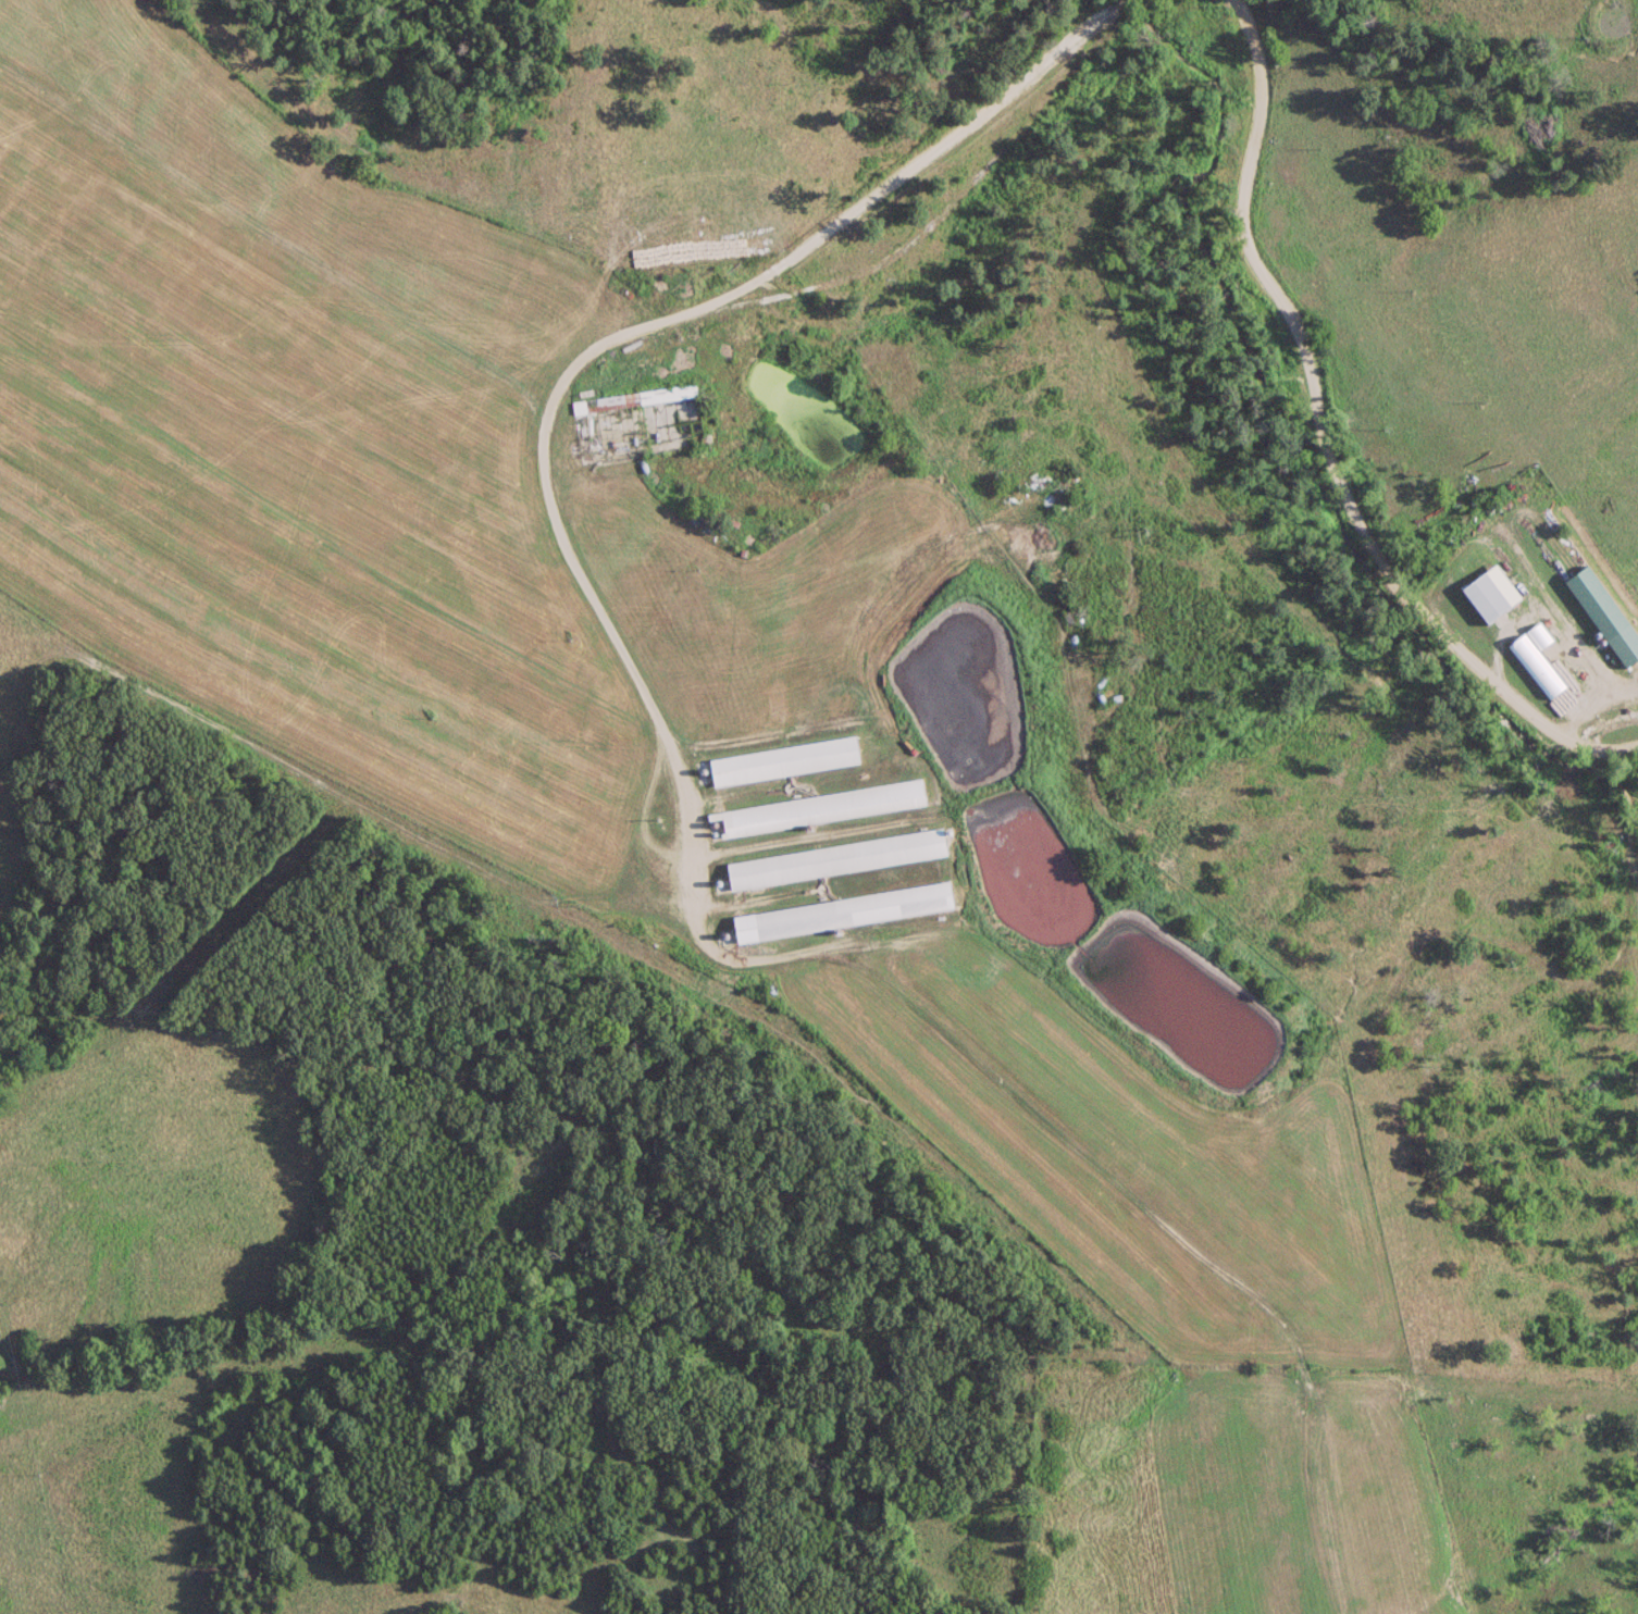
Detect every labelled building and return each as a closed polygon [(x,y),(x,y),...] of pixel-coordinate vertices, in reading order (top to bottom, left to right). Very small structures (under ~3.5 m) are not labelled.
[(571,400),(573,417),(639,411),(641,431),(651,430),(650,423),(698,419),(696,388),(571,400)] [(1592,565),(1568,581),(1627,670),(1637,663),(1637,635),(1592,565)] [(1464,591),(1489,625),(1513,608),(1488,573),(1464,591)] [(714,787),(860,766),(856,738),(710,759),(714,787)] [(926,807),(923,781),(710,813),(714,839),(926,807)] [(948,860),(945,833),(727,860),(730,888),(948,860)] [(739,943),(955,910),(951,883),(735,917),(739,943)]
